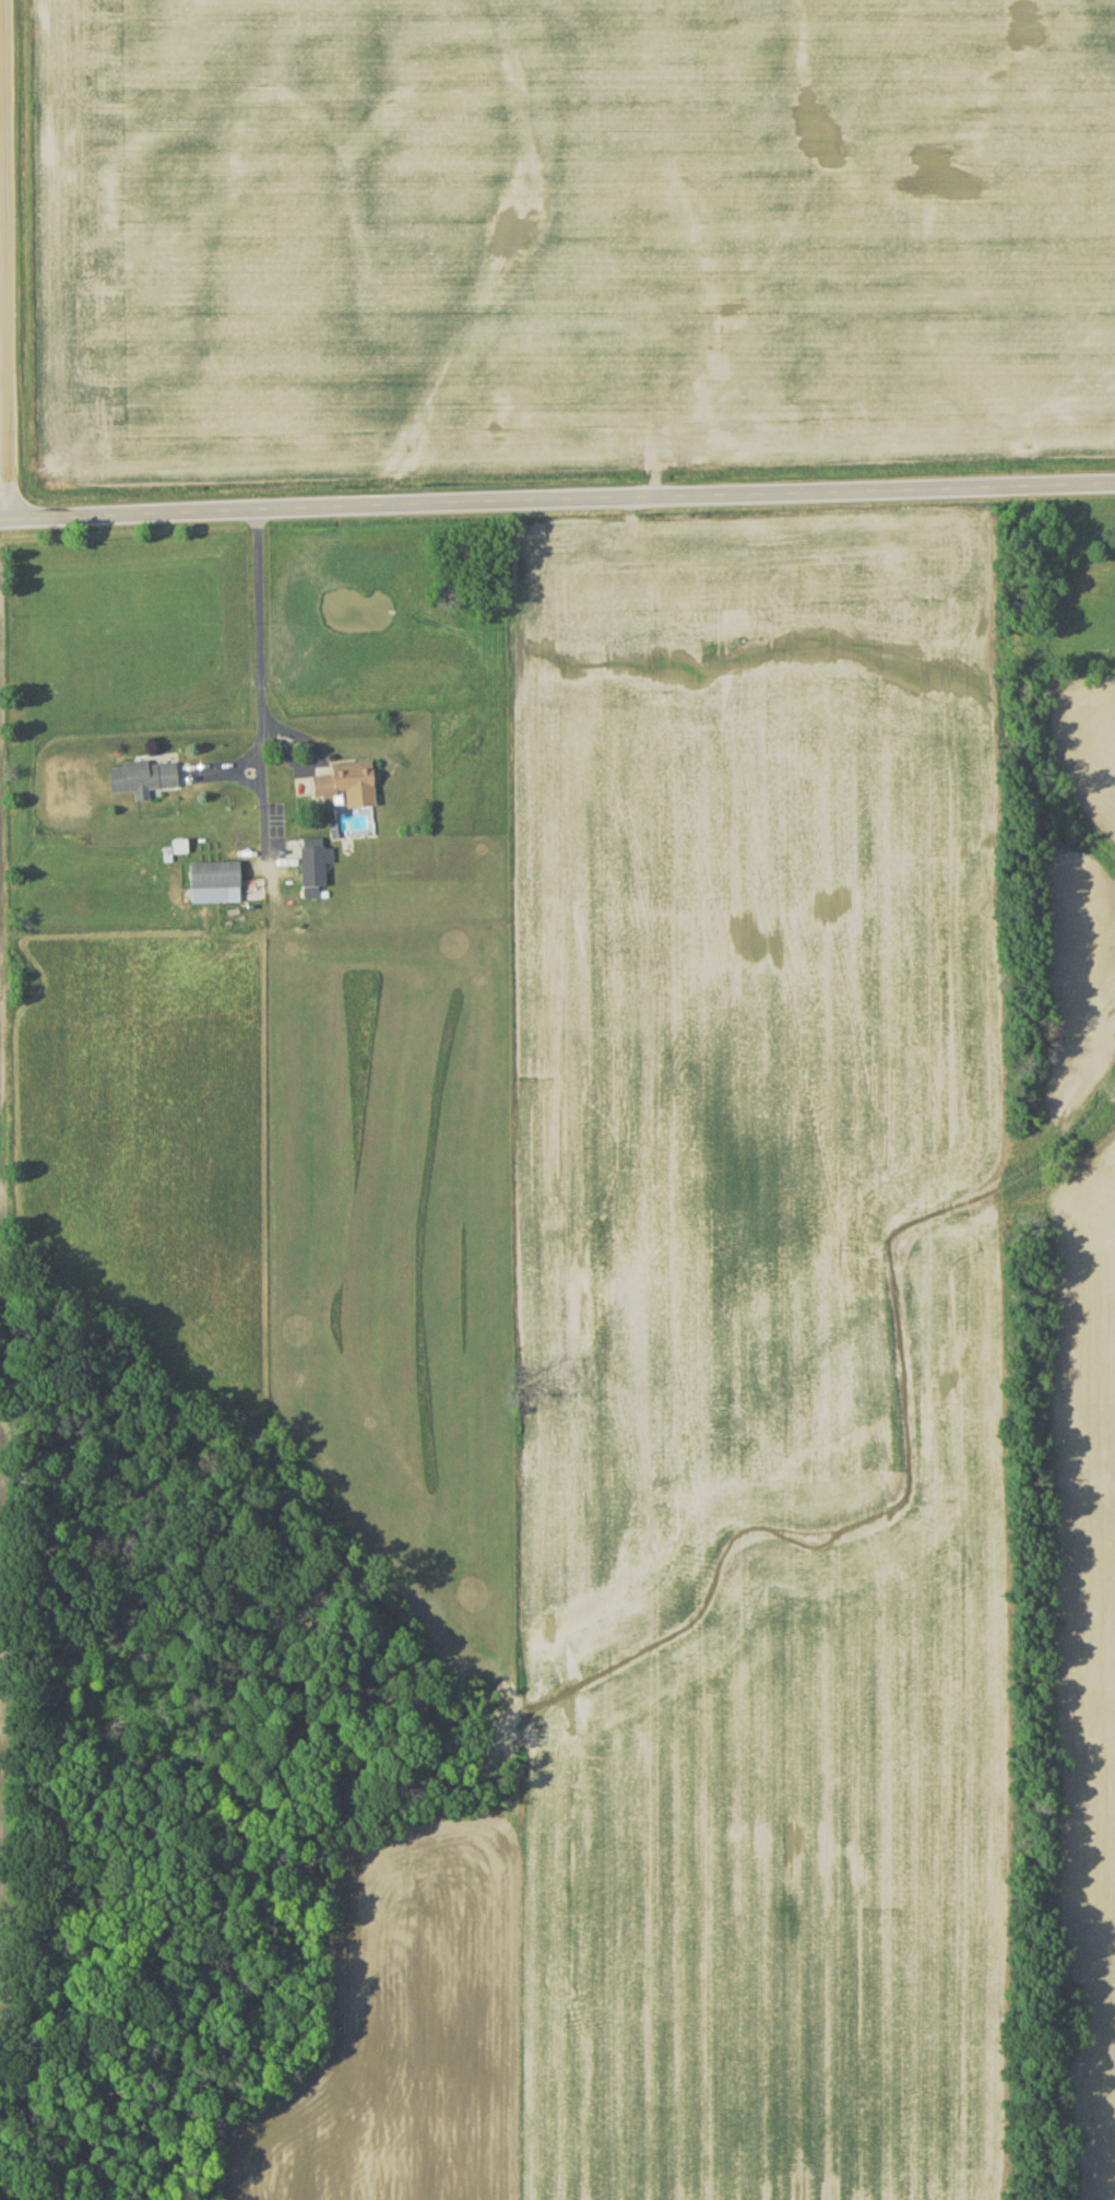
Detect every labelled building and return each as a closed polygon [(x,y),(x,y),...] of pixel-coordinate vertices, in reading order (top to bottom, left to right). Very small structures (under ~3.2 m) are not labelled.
[(136,797),(137,807),(151,806),(151,793),(181,792),(180,766),(110,770),(112,798),(136,797)] [(335,769),(336,780),(313,781),(314,802),(324,801),(325,815),(337,814),(336,801),(348,800),(349,813),(379,811),(376,766),(335,769)] [(303,843),(303,903),(321,903),(321,892),(327,892),(327,843),(303,843)] [(243,866),(192,867),(192,908),(243,908),(243,866)]
